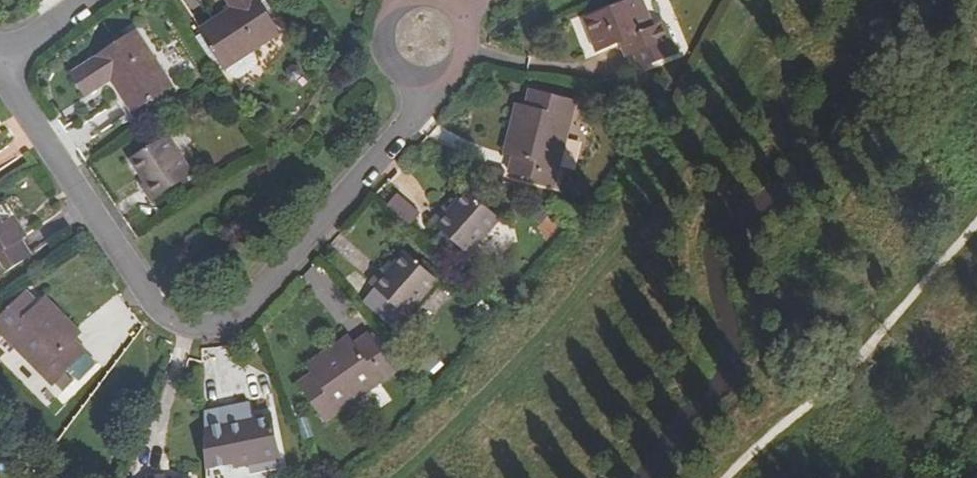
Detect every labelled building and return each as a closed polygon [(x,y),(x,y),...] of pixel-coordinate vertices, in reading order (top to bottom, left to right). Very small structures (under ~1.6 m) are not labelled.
[(259,0),(227,0),(230,4),(196,28),(224,67),(279,30),(259,0)] [(597,53),(621,44),(628,41),(635,55),(639,53),(645,68),(678,54),(664,25),(653,29),(640,0),(635,0),(584,21),(597,53)] [(133,110),(172,85),(135,30),(72,71),(87,94),(112,78),(133,110)] [(627,58),(635,55),(628,41),(621,44),(627,58)] [(639,53),(635,55),(641,70),(645,68),(639,53)] [(510,174),(556,186),(577,103),(532,91),(527,108),(514,157),(510,174)] [(514,157),(527,108),(518,106),(505,155),(514,157)] [(193,173),(167,135),(130,160),(145,183),(142,185),(153,201),(193,173)] [(471,193),(481,202),(485,197),(476,189),(471,193)] [(500,219),(481,202),(471,193),(468,190),(449,212),(445,208),(432,221),(470,254),(500,219)] [(412,225),(423,212),(401,192),(389,205),(412,225)] [(9,200),(0,206),(0,271),(2,274),(35,252),(24,236),(31,232),(9,200)] [(408,316),(438,282),(406,254),(389,273),(384,269),(372,283),(408,316)] [(42,303),(31,291),(0,321),(0,327),(56,386),(90,352),(78,340),(42,303)] [(42,303),(78,340),(86,332),(50,296),(42,303)] [(371,332),(357,342),(317,373),(303,382),(328,420),(398,371),(371,332)] [(311,365),(317,373),(357,342),(351,333),(311,365)] [(247,418),(202,425),(209,471),(282,459),(275,413),(247,418)]
